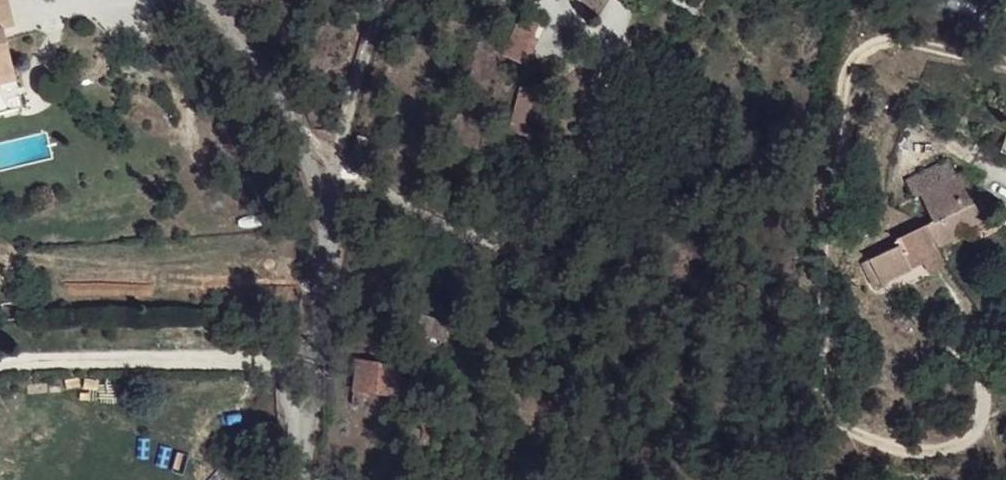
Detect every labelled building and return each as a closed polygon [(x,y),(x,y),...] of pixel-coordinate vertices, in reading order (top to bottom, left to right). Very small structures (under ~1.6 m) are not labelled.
[(3,28),(13,25),(7,0),(0,0),(0,29),(3,28)] [(522,17),(504,57),(525,66),(543,26),(522,17)] [(14,73),(5,38),(0,39),(0,76),(14,73)] [(15,78),(14,73),(0,76),(0,82),(15,78)] [(523,89),(514,137),(536,150),(540,130),(530,128),(537,92),(523,89)] [(956,155),(909,175),(914,193),(923,190),(936,215),(899,234),(910,261),(944,247),(942,239),(997,214),(989,193),(982,194),(968,167),(962,168),(956,155)] [(455,326),(420,310),(412,323),(447,341),(455,326)] [(395,361),(358,360),(355,390),(392,395),(395,361)]
